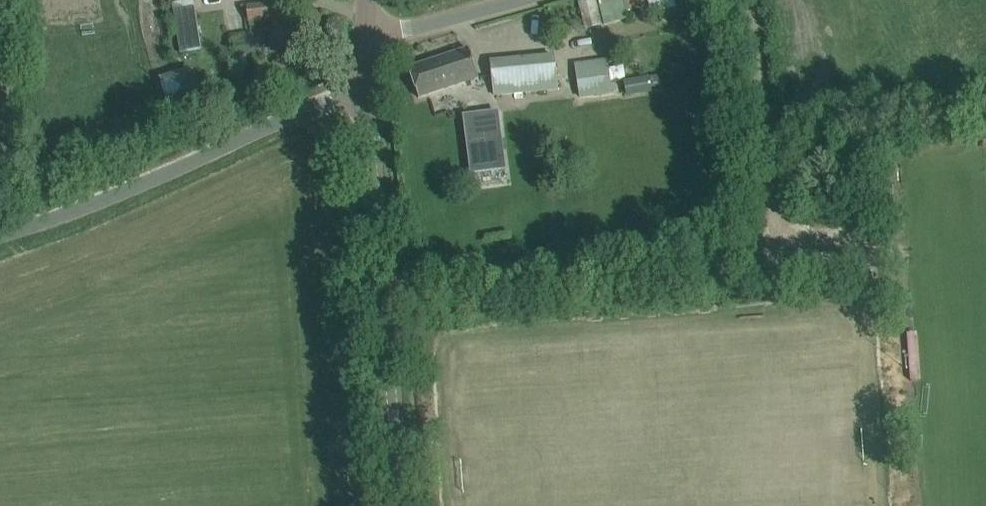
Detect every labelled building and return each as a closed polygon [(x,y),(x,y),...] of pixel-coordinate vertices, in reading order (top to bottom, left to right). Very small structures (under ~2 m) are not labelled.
[(202,50),(195,0),(173,4),(180,53),(202,50)] [(625,4),(627,12),(646,7),(644,0),(624,0),(625,4)] [(680,5),(678,0),(651,0),(655,13),(680,5)] [(281,17),(279,2),(241,7),(242,13),(248,12),(249,21),(281,17)] [(409,69),(419,98),(478,78),(469,49),(409,69)] [(491,62),(493,82),(494,95),(558,89),(554,56),(491,62)] [(580,98),(614,93),(609,59),(575,64),(580,98)] [(200,102),(201,74),(169,73),(168,101),(200,102)] [(631,79),(633,91),(656,89),(655,77),(631,79)] [(488,171),(480,114),(464,116),(471,174),(488,171)]
